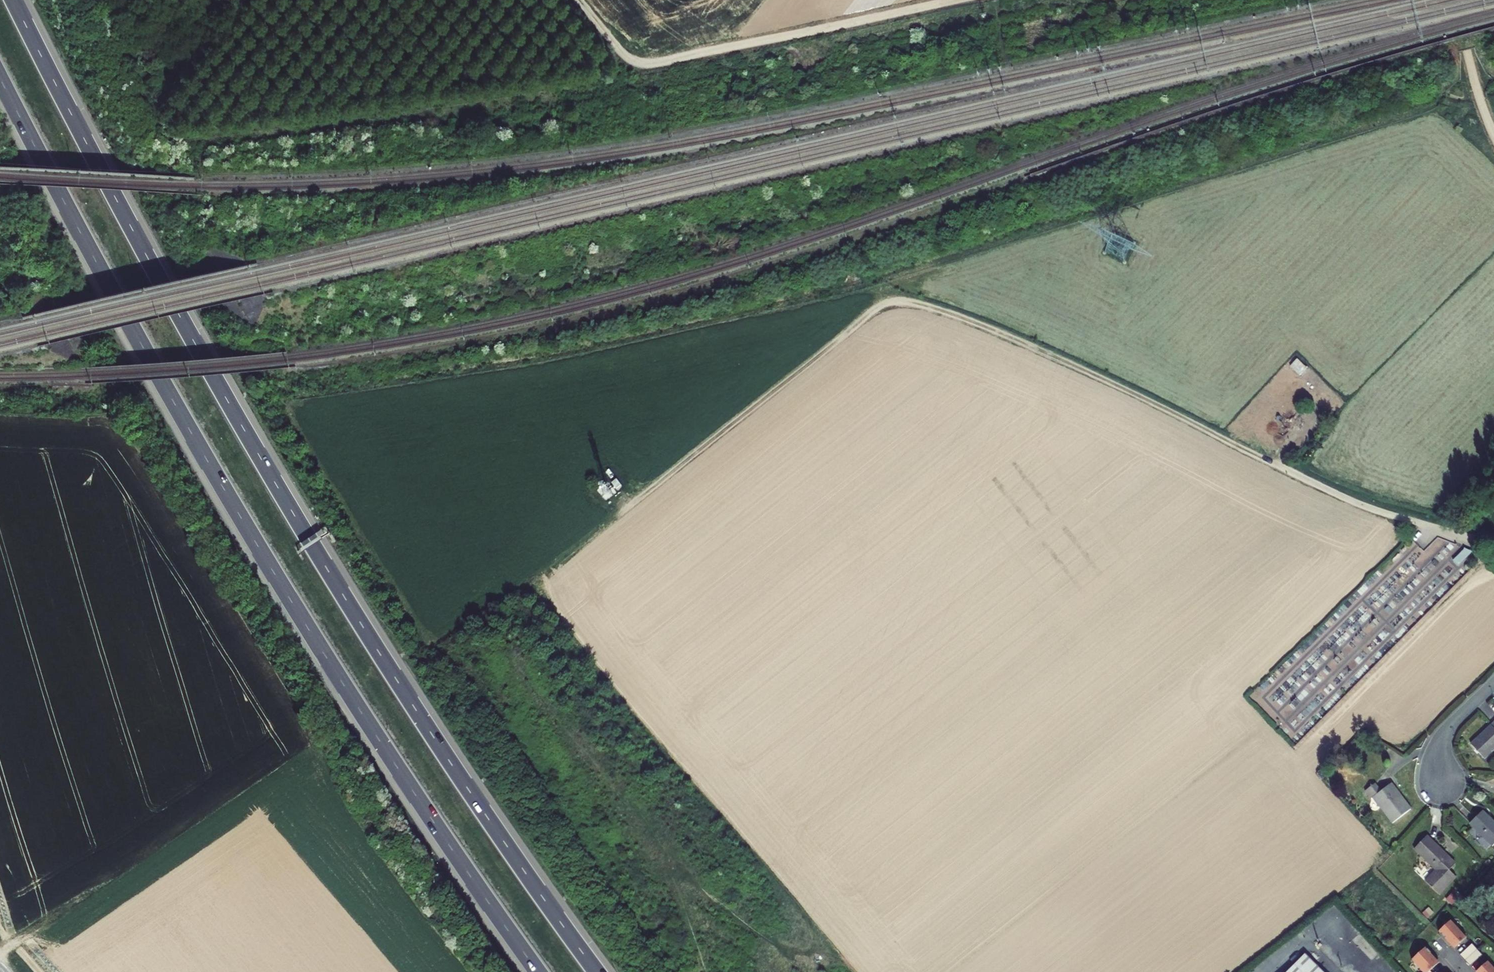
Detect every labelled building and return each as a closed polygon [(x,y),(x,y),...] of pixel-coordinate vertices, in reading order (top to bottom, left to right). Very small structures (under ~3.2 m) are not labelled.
[(1460,551),(1447,564),(1452,569),(1465,556),(1460,551)] [(1482,557),(1476,563),(1480,568),(1487,562),(1482,557)] [(1470,747),(1485,763),(1493,753),(1493,723),(1470,747)] [(1379,784),(1370,791),(1375,801),(1378,799),(1393,826),(1413,813),(1396,787),(1385,793),(1379,784)] [(1483,811),(1469,826),(1480,837),(1475,842),(1486,853),(1493,845),(1493,822),(1483,811)] [(1456,865),(1427,837),(1412,852),(1433,873),(1424,882),(1438,896),(1455,879),(1448,872),(1456,865)] [(1437,933),(1449,946),(1453,943),(1456,947),(1465,939),(1449,922),(1437,933)] [(1476,951),(1471,945),(1458,956),(1463,962),(1476,951)] [(1424,949),(1410,962),(1420,971),(1430,971),(1435,968),(1431,964),(1435,961),(1424,949)] [(1481,956),(1476,951),(1463,962),(1469,968),(1481,956)] [(1301,955),(1283,971),(1319,971),(1301,955)] [(1487,963),(1478,971),(1479,971),(1493,971),(1493,970),(1487,963)]
